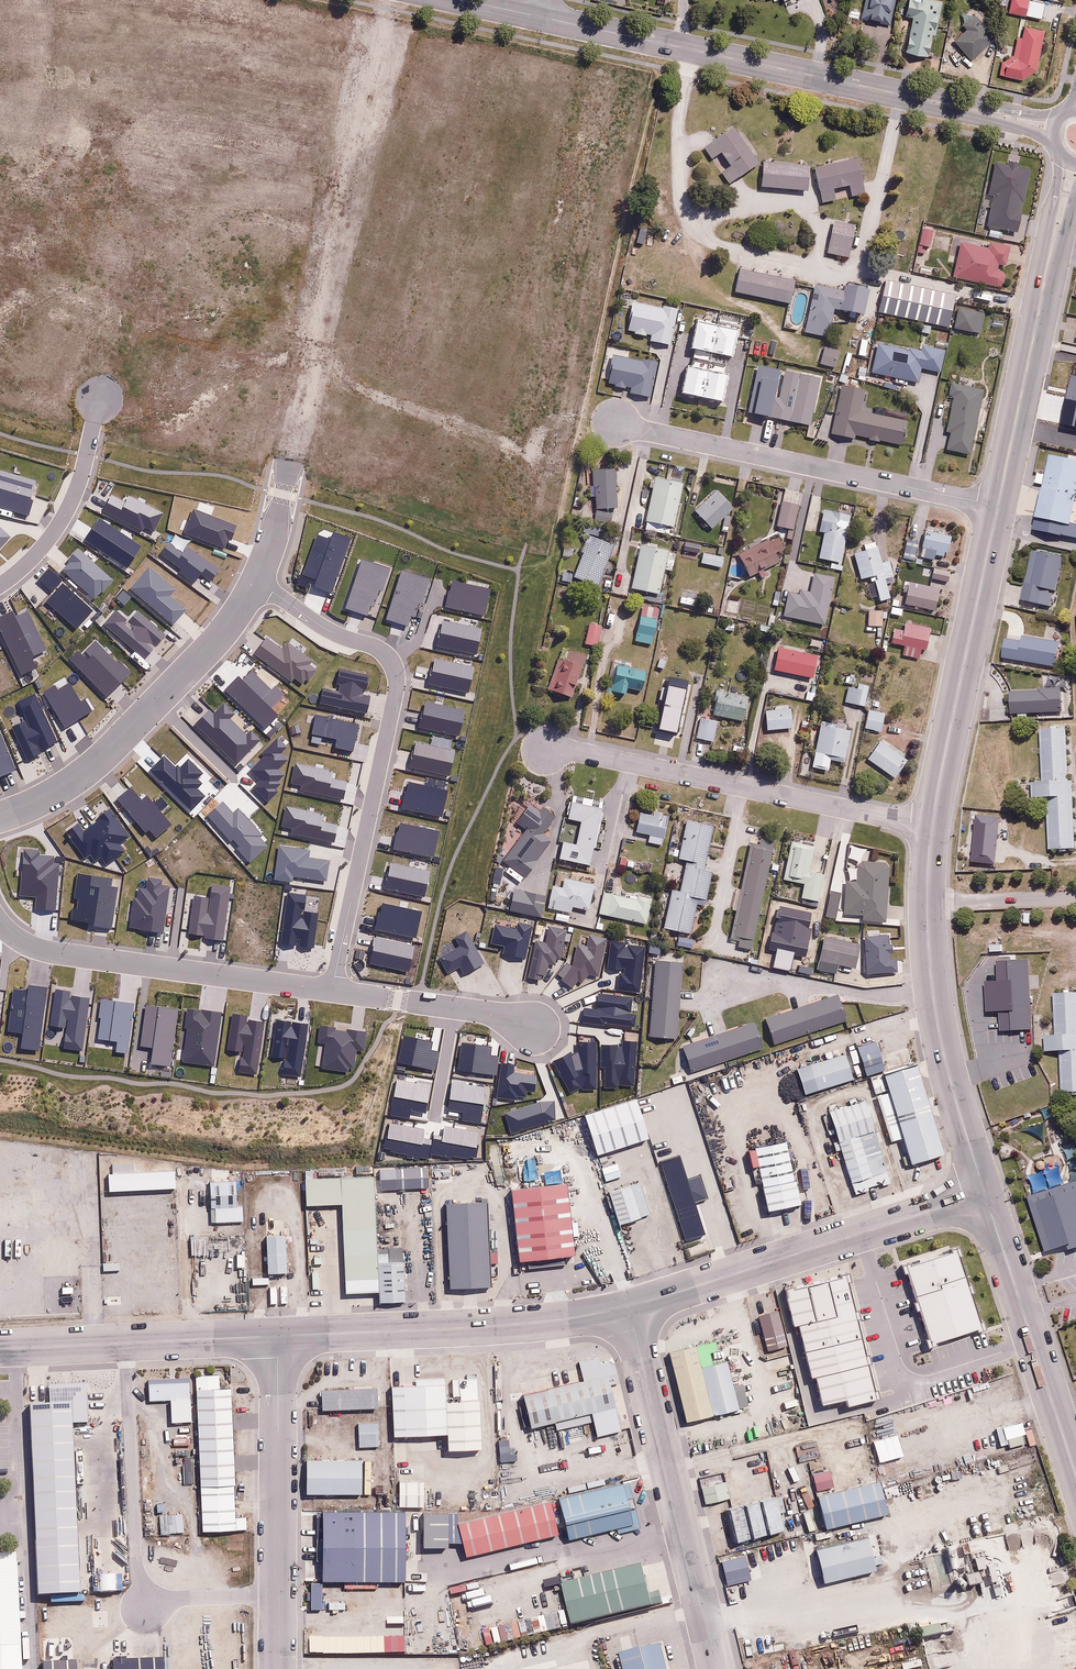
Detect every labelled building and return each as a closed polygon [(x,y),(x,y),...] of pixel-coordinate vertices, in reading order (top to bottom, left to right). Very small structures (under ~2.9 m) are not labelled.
[(863,18),(888,25),(896,0),(869,0),(863,18)] [(905,16),(913,18),(907,50),(930,55),(941,0),(909,0),(905,16)] [(1006,11),(1024,17),(1030,0),(1010,0),(1006,11)] [(860,10),(849,8),(848,16),(859,18),(860,10)] [(996,39),(974,14),(961,25),(965,30),(953,41),(970,61),(996,39)] [(1015,59),(1002,59),(1000,73),(1023,78),(1035,71),(1045,31),(1025,25),(1022,39),(1019,38),(1015,59)] [(751,166),(728,131),(707,145),(729,180),(751,166)] [(1029,167),(994,160),(987,196),(993,197),(987,226),(1016,231),(1029,167)] [(858,187),(852,163),(810,173),(816,197),(858,187)] [(800,171),(756,167),(753,191),(798,195),(800,171)] [(826,227),(819,257),(843,263),(850,232),(826,227)] [(933,230),(923,228),(918,245),(928,247),(933,230)] [(1005,265),(1010,245),(991,241),(990,247),(962,241),(955,274),(1003,284),(1005,272),(998,270),(999,264),(1005,265)] [(740,268),(735,291),(789,303),(794,281),(740,268)] [(845,289),(816,282),(805,331),(828,336),(834,308),(862,314),(869,288),(846,282),(845,289)] [(630,301),(625,330),(650,334),(649,340),(672,344),(677,309),(630,301)] [(985,311),(958,305),(953,329),(980,335),(985,311)] [(739,327),(696,318),(690,349),(732,357),(739,327)] [(920,350),(877,341),(871,373),(919,382),(921,369),(940,373),(944,350),(921,346),(920,350)] [(654,399),(661,363),(630,357),(631,350),(608,346),(602,380),(614,383),(614,385),(626,388),(627,385),(633,386),(631,394),(654,399)] [(839,351),(823,348),(820,363),(836,367),(839,351)] [(777,378),(783,379),(774,417),(810,425),(821,378),(755,362),(744,411),(768,417),(777,378)] [(731,374),(687,365),(681,392),(725,402),(731,374)] [(984,390),(955,384),(946,431),(951,432),(947,450),(970,455),(984,390)] [(901,444),(907,418),(861,408),(865,392),(843,387),(833,434),(854,439),(856,434),(901,444)] [(1049,453),(1033,528),(1075,537),(1075,524),(1071,523),(1075,499),(1075,459),(1049,453)] [(614,470),(587,471),(588,493),(600,493),(601,508),(615,508),(614,470)] [(683,486),(656,479),(644,520),(671,527),(683,486)] [(733,508),(716,490),(694,511),(711,529),(733,508)] [(798,505),(783,501),(778,525),(793,528),(798,505)] [(852,514),(824,508),(819,532),(823,533),(818,558),(842,562),(852,514)] [(597,536),(612,513),(597,510),(585,529),(597,536)] [(946,551),(950,536),(943,534),(944,529),(926,525),(922,543),(906,539),(901,561),(919,564),(922,550),(943,556),(944,551),(946,551)] [(708,534),(691,531),(689,539),(706,543),(708,534)] [(616,544),(588,535),(574,576),(602,585),(616,544)] [(741,561),(731,560),(730,577),(745,578),(745,568),(750,578),(781,562),(773,547),(778,544),(774,535),(738,554),(741,561)] [(865,551),(852,554),(858,579),(867,577),(871,595),(878,594),(879,599),(891,597),(888,583),(894,582),(889,558),(882,559),(877,538),(863,541),(865,551)] [(667,551),(640,545),(631,588),(659,594),(667,551)] [(1032,601),(1052,605),(1063,555),(1032,547),(1023,586),(1006,582),(1000,603),(1030,610),(1032,601)] [(725,557),(703,552),(701,563),(722,568),(725,557)] [(956,562),(935,557),(933,565),(955,570),(956,562)] [(950,571),(935,567),(932,577),(948,581),(950,571)] [(940,590),(910,582),(905,605),(934,612),(940,590)] [(653,644),(658,606),(640,604),(635,642),(653,644)] [(882,607),(867,607),(867,626),(883,626),(882,607)] [(902,655),(918,659),(921,648),(925,649),(929,632),(941,635),(945,621),(893,609),(885,641),(904,646),(902,655)] [(1022,640),(1007,637),(1004,657),(1056,666),(1060,640),(1023,633),(1022,640)] [(572,699),(589,652),(558,641),(541,688),(572,699)] [(823,653),(779,645),(770,692),(814,700),(823,653)] [(645,665),(637,663),(637,662),(613,658),(607,696),(627,700),(628,692),(643,694),(647,669),(645,669),(645,665)] [(846,685),(844,702),(864,706),(868,686),(858,684),(859,673),(844,671),(841,684),(846,685)] [(748,695),(707,684),(701,711),(741,722),(748,695)] [(1059,689),(1010,691),(1010,713),(1060,710),(1059,689)] [(896,692),(888,691),(886,699),(894,701),(896,692)] [(790,707),(764,710),(765,731),(792,728),(790,707)] [(884,712),(867,708),(864,728),(881,731),(884,712)] [(851,731),(821,725),(813,768),(829,771),(831,759),(845,762),(851,731)] [(1059,734),(1034,734),(1036,786),(1025,786),(1025,802),(1041,802),(1043,853),(1067,852),(1064,785),(1061,785),(1059,734)] [(878,741),(865,759),(893,779),(906,761),(878,741)] [(603,800),(572,794),(567,817),(581,820),(576,843),(563,841),(559,860),(589,867),(603,800)] [(502,861),(524,876),(551,838),(544,832),(556,815),(543,806),(540,809),(528,801),(508,831),(518,838),(502,861)] [(669,813),(639,808),(635,833),(649,836),(647,843),(663,845),(669,813)] [(714,825),(686,819),(678,861),(684,862),(679,889),(671,888),(663,930),(692,935),(698,899),(707,901),(713,871),(706,869),(714,825)] [(752,951),(775,837),(761,834),(759,843),(751,842),(731,943),(741,945),(740,949),(752,951)] [(803,884),(800,897),(818,901),(824,873),(809,870),(814,846),(791,841),(783,881),(803,884)] [(856,880),(845,880),(844,915),(861,915),(861,922),(887,922),(888,862),(857,862),(856,880)] [(594,883),(562,877),(560,885),(552,884),(549,908),(571,912),(572,908),(589,911),(594,883)] [(545,895),(512,888),(508,910),(541,917),(545,895)] [(651,898),(603,889),(598,914),(646,923),(651,898)] [(859,941),(821,937),(817,974),(838,977),(839,965),(856,966),(859,941)] [(682,963),(653,962),(650,1036),(678,1038),(682,963)] [(1020,1035),(1017,967),(986,968),(987,986),(976,987),(977,1018),(988,1017),(989,1036),(1020,1035)] [(836,994),(764,1019),(774,1046),(846,1021),(836,994)] [(1048,996),(1049,1040),(1040,1040),(1041,1056),(1054,1056),(1055,1095),(1075,1094),(1075,1038),(1074,995),(1048,996)] [(756,1022),(681,1044),(689,1074),(764,1052),(756,1022)] [(868,1043),(849,1049),(858,1079),(877,1073),(868,1043)] [(839,1059),(795,1073),(802,1096),(846,1082),(839,1059)] [(938,1155),(911,1067),(879,1076),(907,1165),(938,1155)] [(707,1081),(688,1087),(694,1105),(713,1098),(707,1081)] [(658,1097),(638,1104),(646,1126),(666,1119),(658,1097)] [(869,1132),(859,1099),(825,1110),(835,1143),(867,1133),(869,1132)] [(632,1102),(580,1119),(592,1159),(645,1141),(632,1102)] [(867,1133),(835,1143),(851,1196),(884,1186),(867,1133)] [(764,1213),(794,1206),(780,1144),(751,1151),(764,1213)] [(675,1157),(655,1164),(679,1243),(699,1237),(675,1157)] [(173,1170),(108,1173),(108,1191),(174,1187),(173,1170)] [(379,1177),(380,1197),(413,1195),(411,1175),(379,1177)] [(373,1291),(367,1179),(300,1182),(301,1208),(337,1207),(341,1293),(373,1291)] [(227,1184),(203,1185),(204,1210),(228,1209),(227,1184)] [(1075,1184),(1021,1202),(1039,1254),(1075,1242),(1075,1187),(1075,1184)] [(633,1186),(605,1194),(616,1228),(643,1219),(633,1186)] [(569,1256),(561,1187),(507,1193),(515,1262),(569,1256)] [(486,1289),(482,1204),(441,1206),(445,1291),(486,1289)] [(281,1240),(260,1241),(262,1278),(282,1277),(281,1240)] [(951,1253),(902,1268),(927,1347),(976,1331),(951,1253)] [(398,1267),(373,1268),(375,1305),(400,1303),(398,1267)] [(843,1277),(781,1292),(789,1325),(794,1324),(807,1378),(810,1377),(817,1405),(840,1400),(841,1407),(871,1400),(843,1277)] [(774,1315),(753,1320),(761,1354),(782,1349),(774,1315)] [(692,1348),(666,1354),(682,1423),(708,1417),(697,1367),(692,1348)] [(579,1382),(518,1396),(525,1428),(610,1408),(598,1359),(575,1364),(579,1382)] [(697,1367),(708,1417),(732,1411),(721,1362),(697,1367)] [(568,1364),(555,1366),(557,1383),(571,1381),(568,1364)] [(192,1378),(197,1533),(231,1532),(226,1389),(215,1389),(214,1377),(192,1378)] [(732,1379),(739,1408),(750,1406),(743,1377),(732,1379)] [(186,1420),(185,1382),(145,1384),(146,1403),(166,1402),(167,1421),(186,1420)] [(45,1404),(18,1406),(30,1598),(76,1595),(65,1424),(81,1423),(78,1387),(44,1389),(45,1404)] [(441,1387),(390,1389),(392,1436),(442,1434),(441,1387)] [(369,1392),(318,1393),(318,1411),(370,1409),(369,1392)] [(441,1400),(442,1434),(443,1450),(475,1449),(473,1399),(441,1400)] [(358,1421),(359,1448),(378,1447),(377,1420),(358,1421)] [(354,1463),(301,1465),(302,1498),(355,1496),(354,1463)] [(829,1471),(813,1473),(816,1490),(832,1487),(829,1471)] [(422,1479),(396,1480),(397,1507),(423,1506),(422,1479)] [(726,1480),(699,1486),(704,1504),(730,1497),(726,1480)] [(874,1484),(814,1498),(822,1530),(882,1516),(874,1484)] [(619,1485),(553,1501),(562,1542),(629,1527),(619,1485)] [(773,1498),(723,1509),(730,1541),(780,1529),(773,1498)] [(546,1503),(453,1525),(461,1558),(554,1536),(546,1503)] [(396,1510),(318,1513),(320,1584),(399,1582),(396,1510)] [(182,1513),(156,1516),(158,1533),(184,1531),(182,1513)] [(861,1539),(813,1550),(821,1583),(868,1572),(861,1539)] [(738,1560),(716,1565),(722,1590),(744,1585),(738,1560)] [(11,1564),(0,1565),(0,1668),(18,1668),(11,1564)] [(639,1566),(558,1585),(568,1627),(649,1608),(639,1566)] [(976,1569),(963,1573),(966,1584),(979,1581),(976,1569)] [(941,1623),(920,1628),(923,1640),(944,1635),(941,1623)] [(615,1657),(619,1668),(661,1668),(655,1646),(615,1657)] [(106,1664),(106,1668),(156,1668),(156,1661),(106,1664)]
